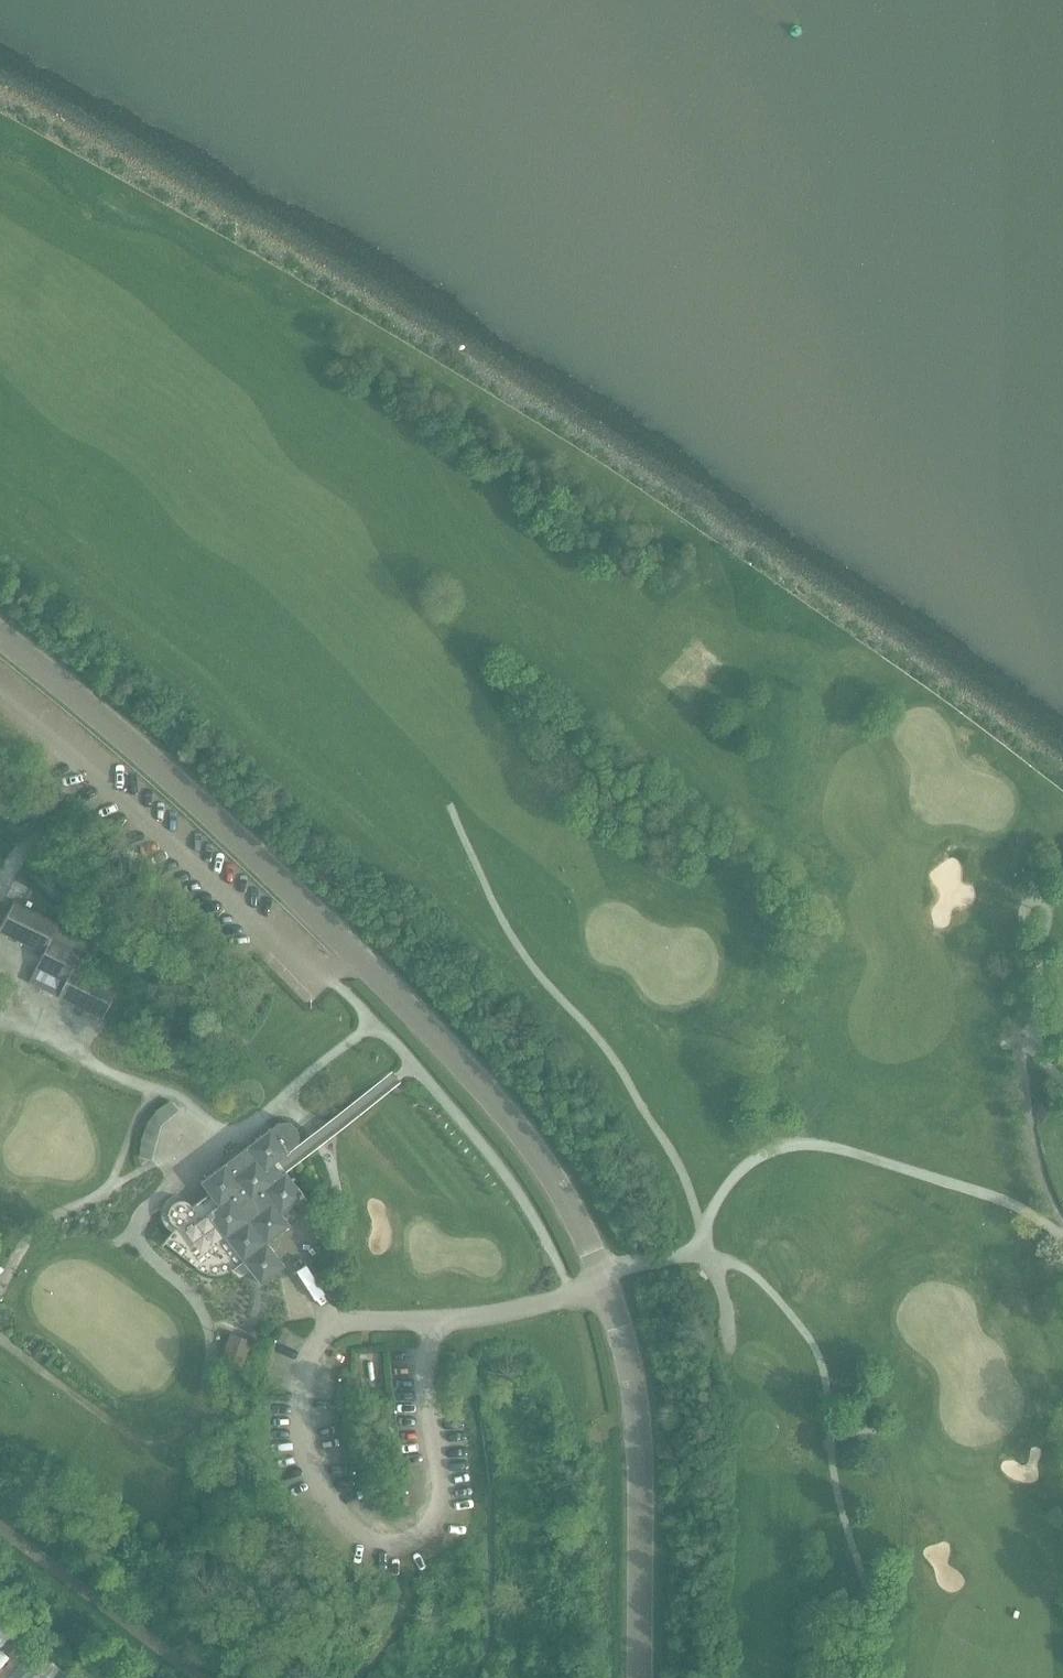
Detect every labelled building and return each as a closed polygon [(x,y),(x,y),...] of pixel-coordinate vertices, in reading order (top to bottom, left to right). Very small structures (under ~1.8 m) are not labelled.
[(0,929),(0,933),(43,955),(29,984),(103,1020),(119,987),(75,966),(83,950),(54,935),(58,927),(60,923),(14,901),(0,929)] [(172,1231),(162,1245),(163,1246),(165,1243),(202,1271),(206,1273),(210,1275),(214,1275),(219,1275),(223,1274),(227,1272),(231,1270),(234,1273),(235,1272),(233,1270),(243,1261),(250,1271),(260,1283),(284,1265),(267,1242),(313,1206),(285,1171),(281,1165),(277,1160),(289,1151),(288,1151),(293,1147),(296,1143),(298,1138),(298,1132),(295,1127),(291,1123),(286,1122),(280,1122),(275,1125),(270,1128),(270,1127),(246,1146),(235,1148),(228,1153),(224,1163),(200,1182),(209,1193),(192,1206),(190,1204),(189,1203),(188,1202),(186,1201),(185,1201),(184,1201),(183,1200),(181,1200),(179,1200),(177,1201),(176,1201),(175,1202),(173,1203),(172,1204),(171,1205),(170,1207),(169,1208),(169,1210),(168,1212),(168,1213),(168,1215),(169,1217),(169,1219),(170,1220),(171,1222),(172,1223),(173,1224),(175,1225),(176,1226),(178,1227),(174,1232),(172,1231)] [(230,1332),(218,1365),(241,1372),(252,1340),(230,1332)] [(10,1637),(0,1648),(8,1655),(18,1644),(10,1637)]
